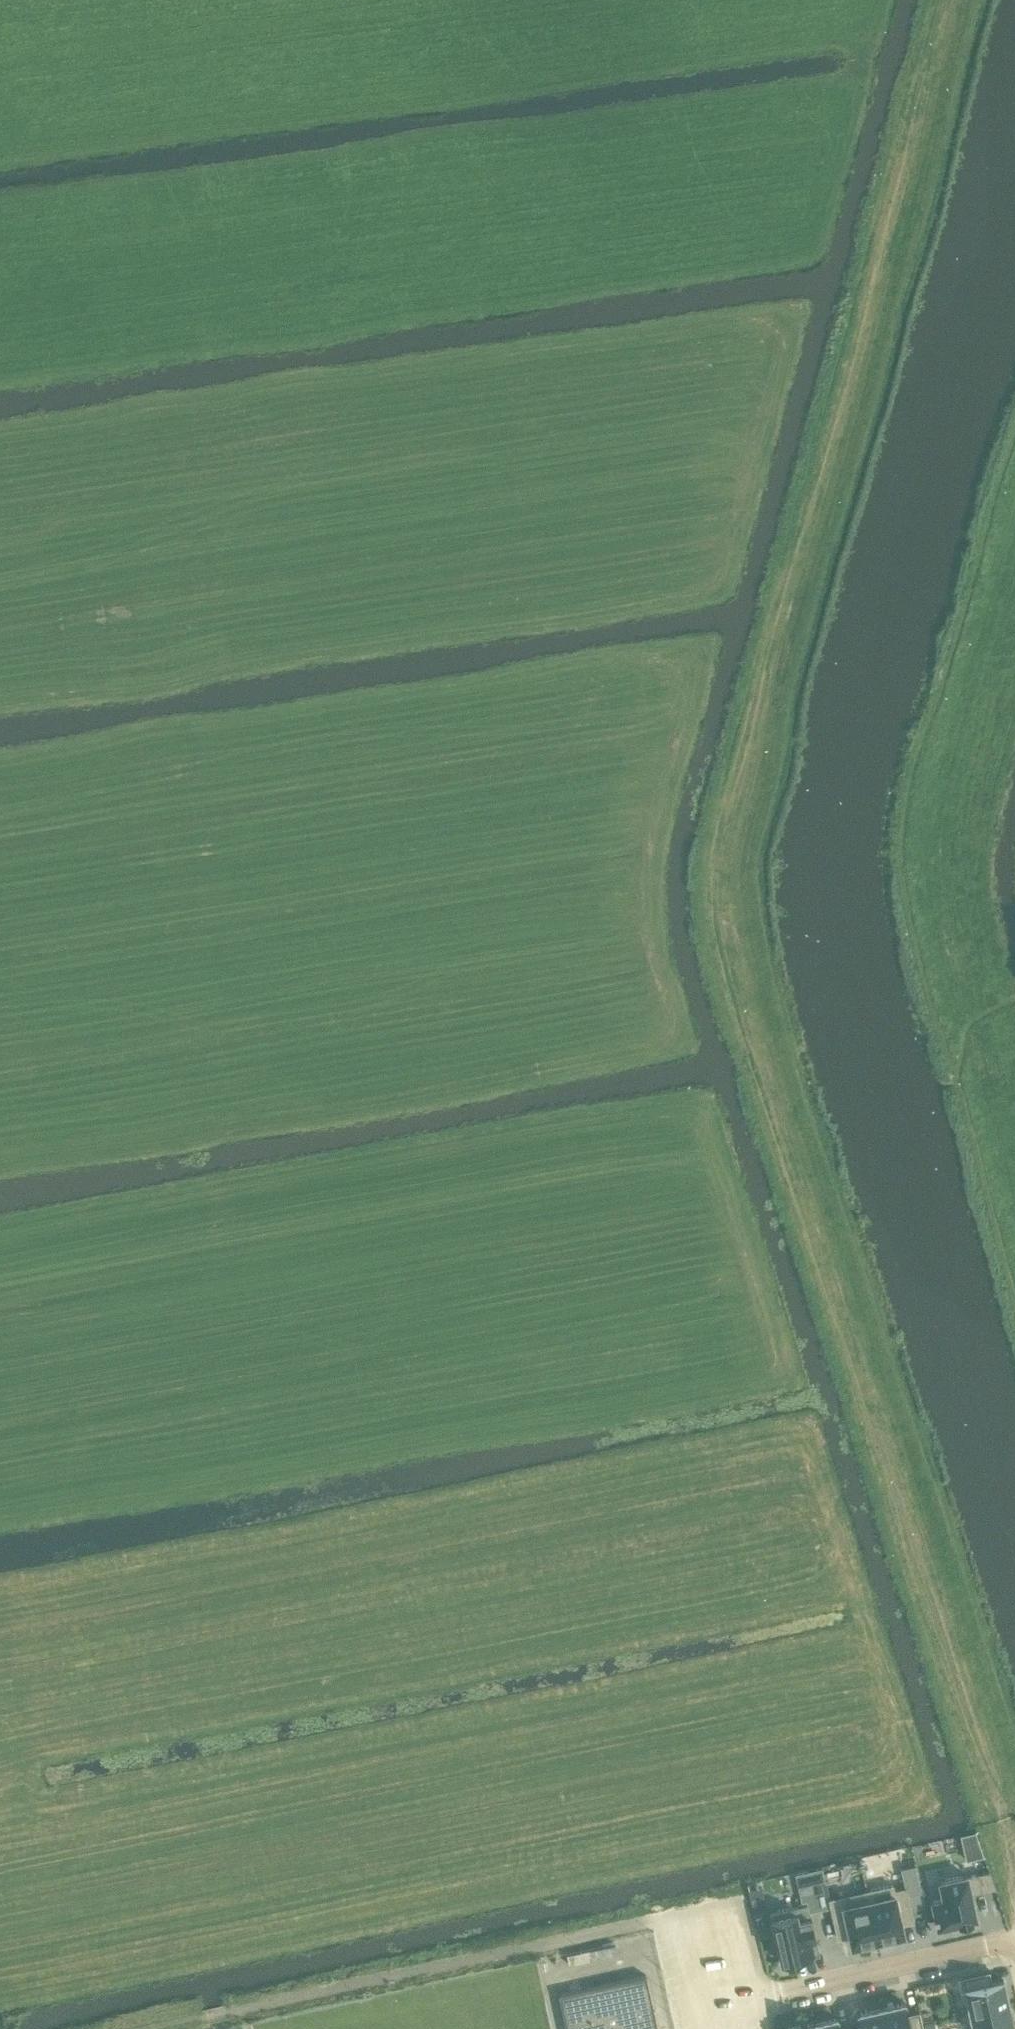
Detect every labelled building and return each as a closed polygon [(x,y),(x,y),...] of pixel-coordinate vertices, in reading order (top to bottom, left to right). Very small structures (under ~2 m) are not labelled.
[(935,1917),(937,1925),(944,1923),(944,1924),(958,1921),(958,1922),(972,1919),(972,1917),(976,1916),(971,1893),(982,1890),(978,1873),(967,1875),(966,1874),(939,1880),(942,1896),(931,1899),(934,1913),(933,1914),(934,1918),(935,1917)] [(822,1882),(811,1885),(813,1893),(824,1891),(822,1882)] [(866,1890),(877,1938),(889,1936),(890,1938),(899,1936),(899,1933),(903,1932),(901,1922),(913,1919),(905,1887),(894,1890),(893,1884),(866,1890)] [(811,1885),(798,1887),(800,1896),(813,1893),(811,1885)] [(877,1938),(866,1890),(829,1898),(837,1936),(849,1934),(851,1944),(856,1943),(856,1945),(866,1943),(866,1941),(877,1938)] [(764,1898),(751,1901),(754,1913),(766,1910),(764,1898)] [(812,1953),(811,1945),(816,1944),(807,1903),(769,1911),(780,1960),(782,1960),(786,1963),(794,1961),(795,1957),(806,1954),(812,1953)] [(961,1976),(969,2011),(1008,2002),(1003,1979),(991,1981),(989,1970),(961,1976)] [(646,1974),(558,1993),(566,2028),(658,2028),(646,1974)] [(886,2028),(923,2028),(919,2010),(907,2013),(904,2001),(880,2006),(886,2028)] [(1008,2002),(969,2011),(973,2028),(1002,2028),(1014,2025),(1008,2002)] [(880,2006),(858,2011),(861,2023),(850,2026),(851,2028),(886,2028),(880,2006)] [(850,2026),(839,2028),(836,2016),(814,2021),(816,2028),(851,2028),(850,2026)] [(814,2021),(814,2020),(788,2026),(788,2028),(816,2028),(814,2021)]
